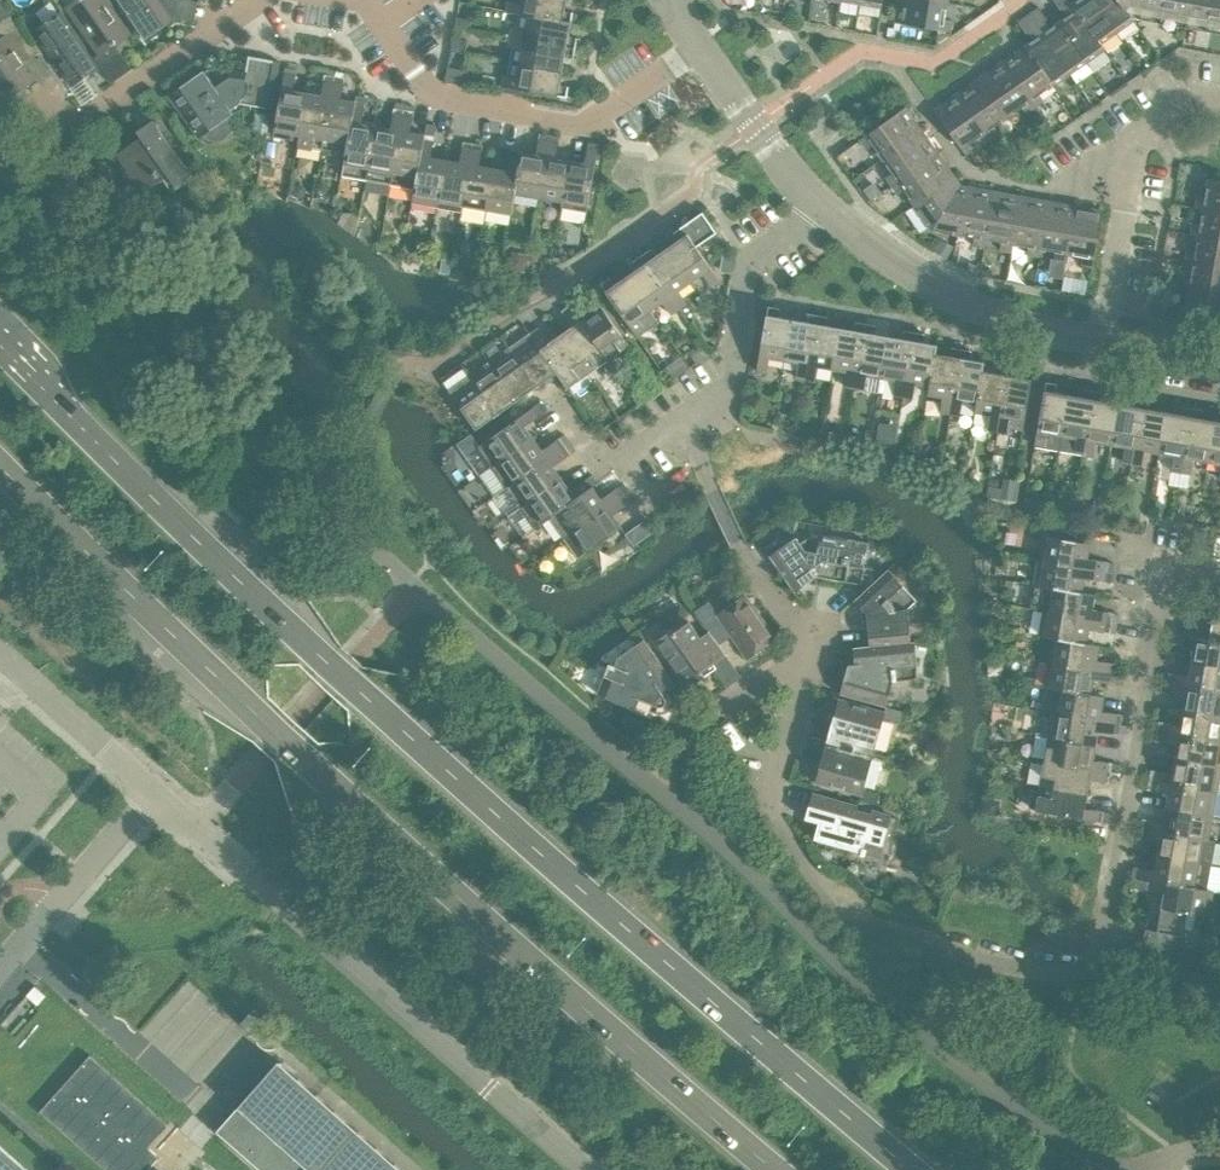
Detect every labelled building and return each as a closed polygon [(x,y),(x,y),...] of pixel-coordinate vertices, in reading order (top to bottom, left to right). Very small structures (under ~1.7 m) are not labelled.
[(107,0),(76,0),(65,8),(98,54),(130,32),(107,0)] [(144,39),(171,21),(169,19),(172,17),(176,0),(119,0),(144,39)] [(566,0),(523,0),(522,4),(508,1),(506,12),(529,16),(571,23),(572,14),(564,12),(566,0)] [(945,2),(935,0),(898,0),(894,22),(950,32),(952,20),(942,18),(945,2)] [(1072,3),(1070,0),(1053,0),(1059,10),(1064,7),(1069,14),(1058,22),(1085,59),(1103,47),(1099,41),(1072,3)] [(1115,30),(1094,0),(1077,0),(1072,3),(1099,41),(1115,30)] [(1128,12),(1120,0),(1094,0),(1115,30),(1132,18),(1128,12)] [(1128,12),(1131,9),(1219,25),(1219,0),(1120,0),(1128,12)] [(1085,59),(1058,22),(1048,29),(1042,22),(1047,19),(1039,7),(1028,15),(1068,71),(1085,59)] [(98,67),(60,13),(34,31),(72,85),(98,67)] [(19,54),(32,44),(11,14),(0,22),(0,92),(7,87),(13,95),(37,79),(19,54)] [(1068,71),(1028,15),(1018,22),(1025,33),(1030,31),(1035,38),(1025,45),(1051,83),(1068,71)] [(568,38),(571,23),(529,16),(527,29),(512,27),(511,37),(575,48),(577,40),(568,38)] [(469,30),(471,20),(456,17),(455,27),(469,30)] [(562,71),(565,55),(574,57),(575,48),(511,37),(509,46),(512,47),(509,62),(562,71)] [(465,54),(467,41),(453,39),(450,51),(465,54)] [(1051,83),(1025,45),(1002,61),(1034,107),(1043,101),(1037,93),(1051,83)] [(206,74),(203,70),(168,95),(198,138),(203,134),(206,137),(209,139),(212,141),(216,141),(220,141),(223,139),(226,137),(229,134),(231,131),(232,127),(231,124),(231,120),(229,117),(233,113),(230,109),(238,103),(271,109),(280,62),(248,56),(245,72),(228,69),(220,75),(215,68),(206,74)] [(1034,107),(1002,61),(980,77),(1006,115),(1020,105),(1026,113),(1034,107)] [(559,87),(562,71),(509,62),(507,76),(504,75),(502,86),(566,97),(568,88),(559,87)] [(460,84),(462,70),(448,67),(445,82),(460,84)] [(298,140),(307,93),(290,90),(291,85),(293,85),(296,70),(285,68),(273,136),(298,140)] [(322,144),(334,76),(325,75),(322,91),(324,91),(323,96),(307,93),(298,140),(322,144)] [(346,149),(354,101),(339,98),(340,94),(341,94),(344,78),(334,76),(322,144),(346,149)] [(1006,115),(980,77),(957,93),(989,139),(998,132),(992,124),(1006,115)] [(989,139),(957,93),(933,109),(960,147),(975,137),(981,145),(989,139)] [(368,174),(376,126),(359,123),(360,118),(362,119),(366,98),(356,96),(355,101),(354,101),(346,149),(342,169),(368,174)] [(416,182),(424,135),(408,132),(409,127),(411,127),(414,106),(405,105),(404,110),(391,178),(415,182),(416,182)] [(884,157),(922,131),(905,107),(859,139),(866,149),(875,143),(884,157)] [(391,178),(404,110),(394,108),(391,124),(393,124),(392,129),(376,126),(368,174),(391,178)] [(191,176),(161,132),(152,120),(136,131),(140,137),(124,148),(126,150),(118,156),(128,170),(122,174),(138,196),(167,175),(175,187),(191,176)] [(937,153),(922,131),(884,157),(894,171),(886,176),(892,185),(937,153)] [(538,198),(549,135),(540,134),(537,149),(539,150),(538,155),(522,152),(515,194),(538,198)] [(436,207),(445,159),(429,156),(429,152),(431,152),(434,136),(424,135),(416,182),(415,182),(411,202),(436,207)] [(561,208),(570,160),(553,157),(554,153),(556,153),(559,137),(549,135),(538,198),(562,202),(561,208)] [(461,211),(473,143),(463,141),(460,157),(462,157),(461,162),(445,159),(436,207),(461,211)] [(586,212),(598,144),(588,142),(585,158),(587,158),(586,163),(570,160),(561,208),(586,212)] [(486,210),(494,168),(477,165),(478,160),(480,161),(483,145),(473,143),(461,211),(462,205),(486,210)] [(515,194),(522,152),(512,150),(509,166),(511,166),(510,171),(494,168),(486,210),(511,214),(515,194)] [(916,202),(954,176),(937,153),(892,185),(898,194),(906,188),(916,202)] [(957,232),(965,186),(960,186),(954,176),(916,202),(933,228),(957,232)] [(1208,179),(1204,197),(1197,196),(1195,207),(1202,209),(1219,212),(1219,181),(1208,179)] [(984,247),(986,237),(994,191),(965,186),(957,232),(974,235),(972,244),(984,247)] [(1013,241),(1021,196),(994,191),(986,237),(1001,239),(999,249),(1011,251),(1013,241)] [(1038,256),(1040,246),(1048,201),(1021,196),(1013,241),(1028,244),(1026,254),(1038,256)] [(1067,251),(1075,206),(1048,201),(1040,246),(1055,249),(1054,259),(1065,261),(1067,251)] [(1093,266),(1102,211),(1075,206),(1067,251),(1082,254),(1081,264),(1093,266)] [(1202,209),(1200,224),(1192,223),(1190,234),(1198,236),(1219,240),(1219,212),(1202,209)] [(716,232),(702,212),(682,226),(696,246),(716,232)] [(719,280),(696,246),(682,226),(674,231),(679,239),(666,248),(690,282),(702,274),(711,286),(719,280)] [(1198,236),(1195,251),(1188,250),(1186,261),(1219,267),(1219,240),(1198,236)] [(690,282),(666,248),(653,257),(648,250),(641,254),(679,308),(687,303),(678,291),(690,282)] [(679,308),(641,254),(634,260),(639,267),(626,276),(650,311),(662,302),(670,314),(679,308)] [(1186,261),(1184,271),(1191,272),(1188,289),(1219,294),(1219,267),(1186,261)] [(658,322),(650,311),(626,276),(612,285),(608,278),(600,283),(638,337),(658,322)] [(1188,289),(1185,305),(1178,304),(1176,316),(1219,324),(1219,294),(1188,289)] [(628,345),(601,305),(586,315),(584,311),(585,310),(577,299),(569,305),(608,360),(628,345)] [(608,360),(569,305),(561,310),(569,322),(571,321),(573,325),(560,334),(587,374),(608,360)] [(784,360),(791,319),(775,316),(777,307),(768,306),(756,370),(767,372),(769,358),(784,360)] [(805,379),(816,314),(808,313),(807,321),(791,319),(784,360),(798,363),(796,377),(805,379)] [(832,369),(839,327),(824,324),(825,316),(816,314),(805,379),(815,381),(818,366),(832,369)] [(854,387),(865,323),(857,321),(855,330),(839,327),(832,369),(847,372),(844,386),(854,387)] [(881,378),(888,336),(872,333),(874,324),(865,323),(854,387),(864,389),(866,375),(881,378)] [(587,374),(560,334),(546,344),(543,340),(545,338),(537,327),(528,333),(556,373),(567,388),(587,374)] [(903,396),(914,331),(905,330),(904,338),(888,336),(881,378),(879,391),(893,394),(903,396)] [(928,395),(936,353),(937,344),(921,342),(922,333),(914,331),(903,396),(912,398),(915,383),(929,386),(927,394),(928,395)] [(556,373),(528,333),(509,347),(537,387),(556,373)] [(537,387),(509,347),(489,361),(516,401),(537,387)] [(949,413),(960,348),(952,347),(951,356),(936,353),(928,395),(942,397),(940,411),(949,413)] [(975,412),(983,370),(984,361),(968,359),(969,350),(960,348),(949,413),(959,415),(962,400),(976,403),(974,412),(975,412)] [(496,415),(516,401),(489,361),(468,375),(496,415)] [(997,430),(1008,366),(999,364),(998,373),(983,370),(975,412),(989,414),(987,429),(997,430)] [(1022,430),(1031,379),(1015,376),(1016,367),(1008,366),(997,430),(1006,432),(1007,427),(1022,430)] [(468,375),(448,390),(475,430),(496,415),(468,375)] [(1059,450),(1069,394),(1053,391),(1054,383),(1045,381),(1034,446),(1059,450)] [(1083,455),(1095,390),(1086,388),(1085,397),(1069,394),(1059,450),(1083,455)] [(1110,445),(1117,403),(1102,400),(1103,391),(1095,390),(1083,455),(1093,456),(1096,442),(1110,445)] [(1132,463),(1143,398),(1135,397),(1133,405),(1117,403),(1110,445),(1124,447),(1122,461),(1132,463)] [(1159,453),(1166,411),(1150,409),(1152,400),(1143,398),(1132,463),(1141,465),(1144,450),(1159,453)] [(499,463),(533,438),(524,424),(528,421),(529,423),(547,409),(541,401),(477,447),(492,468),(499,463)] [(1180,472),(1191,407),(1183,405),(1182,414),(1166,411),(1159,453),(1173,456),(1170,470),(1180,472)] [(1207,461),(1214,420),(1199,417),(1200,408),(1191,407),(1180,472),(1190,473),(1192,459),(1207,461)] [(1214,420),(1207,461),(1219,464),(1219,421),(1214,420)] [(505,487),(569,442),(564,434),(546,447),(547,448),(543,451),(533,438),(499,463),(492,468),(505,487)] [(520,509),(563,478),(553,464),(557,461),(558,463),(575,450),(569,442),(505,487),(520,509)] [(549,518),(592,486),(587,478),(575,487),(576,488),(572,491),(563,478),(520,509),(534,528),(549,518)] [(563,537),(624,495),(629,491),(623,483),(605,496),(606,497),(602,500),(592,486),(549,518),(563,537)] [(586,552),(621,527),(611,513),(615,510),(616,512),(629,503),(624,495),(563,537),(563,538),(572,531),(586,552)] [(626,535),(633,544),(655,530),(648,520),(626,535)] [(863,567),(867,542),(820,534),(819,539),(808,536),(799,542),(795,537),(769,555),(794,591),(816,576),(815,575),(816,571),(822,573),(821,577),(845,581),(848,565),(863,567)] [(1087,560),(1090,543),(1042,535),(1038,560),(1106,572),(1108,562),(1092,559),(1092,561),(1087,560)] [(1081,592),(1084,576),(1089,577),(1088,579),(1104,581),(1106,572),(1038,560),(1034,583),(1081,592)] [(907,608),(916,600),(887,569),(854,600),(866,613),(869,614),(870,620),(867,620),(869,644),(910,641),(907,608)] [(1092,611),(1095,594),(1081,592),(1034,583),(1033,584),(1047,587),(1043,611),(1111,622),(1112,613),(1097,610),(1096,612),(1092,611)] [(775,637),(745,595),(718,614),(709,601),(694,611),(708,631),(718,645),(731,636),(747,658),(775,637)] [(1109,632),(1111,622),(1043,611),(1039,634),(1086,643),(1089,627),(1094,627),(1093,629),(1109,632)] [(1213,615),(1208,639),(1219,641),(1219,616),(1213,615)] [(741,677),(718,645),(708,631),(700,637),(689,621),(673,632),(671,629),(654,642),(686,689),(714,669),(726,687),(741,677)] [(1208,639),(1175,633),(1173,644),(1189,647),(1189,645),(1194,645),(1191,662),(1219,667),(1219,641),(1208,639)] [(1096,662),(1099,645),(1086,643),(1039,634),(1038,635),(1051,638),(1047,661),(1115,673),(1117,664),(1101,661),(1101,663),(1096,662)] [(676,685),(643,639),(618,657),(615,665),(609,663),(597,693),(648,714),(652,704),(658,706),(661,707),(664,705),(666,703),(666,700),(665,697),(663,694),(676,685)] [(918,678),(914,641),(910,641),(869,644),(869,646),(852,648),(855,668),(853,674),(846,672),(839,694),(885,706),(893,680),(918,678)] [(1091,693),(1094,678),(1098,678),(1098,680),(1114,683),(1115,673),(1047,661),(1043,685),(1091,693)] [(1191,662),(1188,678),(1183,678),(1183,676),(1168,673),(1166,682),(1219,692),(1219,667),(1191,662)] [(1166,682),(1164,692),(1180,695),(1180,693),(1185,694),(1182,710),(1219,717),(1219,692),(1166,682)] [(1101,713),(1104,696),(1091,693),(1043,685),(1043,686),(1056,688),(1052,712),(1120,724),(1122,715),(1106,712),(1106,714),(1101,713)] [(873,753),(883,717),(899,722),(902,711),(886,706),(884,712),(838,699),(832,722),(816,718),(811,736),(873,753)] [(1182,710),(1179,727),(1174,726),(1175,724),(1159,721),(1157,731),(1219,742),(1219,717),(1182,710)] [(1095,745),(1098,729),(1103,729),(1103,731),(1118,734),(1120,724),(1052,712),(1048,737),(1095,745)] [(1157,731),(1156,741),(1171,744),(1172,742),(1177,743),(1174,759),(1219,767),(1219,742),(1157,731)] [(863,789),(873,753),(811,736),(806,753),(822,758),(815,781),(861,794),(860,800),(876,804),(879,793),(863,789)] [(1092,761),(1095,745),(1048,737),(1044,761),(1109,772),(1111,763),(1098,760),(1097,762),(1092,761)] [(1219,774),(1219,767),(1174,759),(1171,776),(1166,775),(1166,773),(1151,770),(1149,780),(1217,792),(1219,774)] [(1108,782),(1109,772),(1044,761),(1039,785),(1087,793),(1090,777),(1095,778),(1094,780),(1108,782)] [(1213,816),(1217,792),(1149,780),(1147,789),(1163,792),(1163,790),(1168,791),(1165,807),(1213,816)] [(1084,810),(1087,793),(1039,785),(1035,810),(1101,822),(1103,811),(1089,809),(1089,811),(1084,810)] [(879,856),(890,815),(871,810),(870,813),(856,810),(857,806),(812,793),(805,818),(818,822),(814,838),(819,840),(861,851),(860,854),(864,855),(865,852),(879,856)] [(1208,840),(1213,816),(1165,807),(1162,824),(1157,823),(1158,821),(1142,818),(1140,828),(1208,840)] [(1210,865),(1215,842),(1208,841),(1208,840),(1140,828),(1138,838),(1154,841),(1155,839),(1159,839),(1156,856),(1210,865)] [(1207,885),(1210,865),(1156,856),(1154,872),(1149,871),(1149,869),(1133,867),(1132,877),(1194,888),(1194,887),(1195,883),(1207,885)] [(1209,916),(1213,890),(1194,887),(1194,888),(1132,877),(1130,877),(1129,886),(1159,891),(1159,890),(1164,890),(1161,907),(1186,912),(1209,916)] [(1181,936),(1186,912),(1161,907),(1157,931),(1145,929),(1142,945),(1172,950),(1175,935),(1181,936)] [(149,1168),(159,1157),(149,1147),(169,1125),(90,1054),(39,1111),(105,1169),(128,1169),(129,1169),(152,1169),(149,1168)] [(279,1061),(217,1130),(263,1169),(402,1169),(279,1061)] [(1130,1148),(1136,1139),(1131,1135),(1125,1145),(1130,1148)] [(0,1144),(0,1169),(29,1169),(0,1144)]
